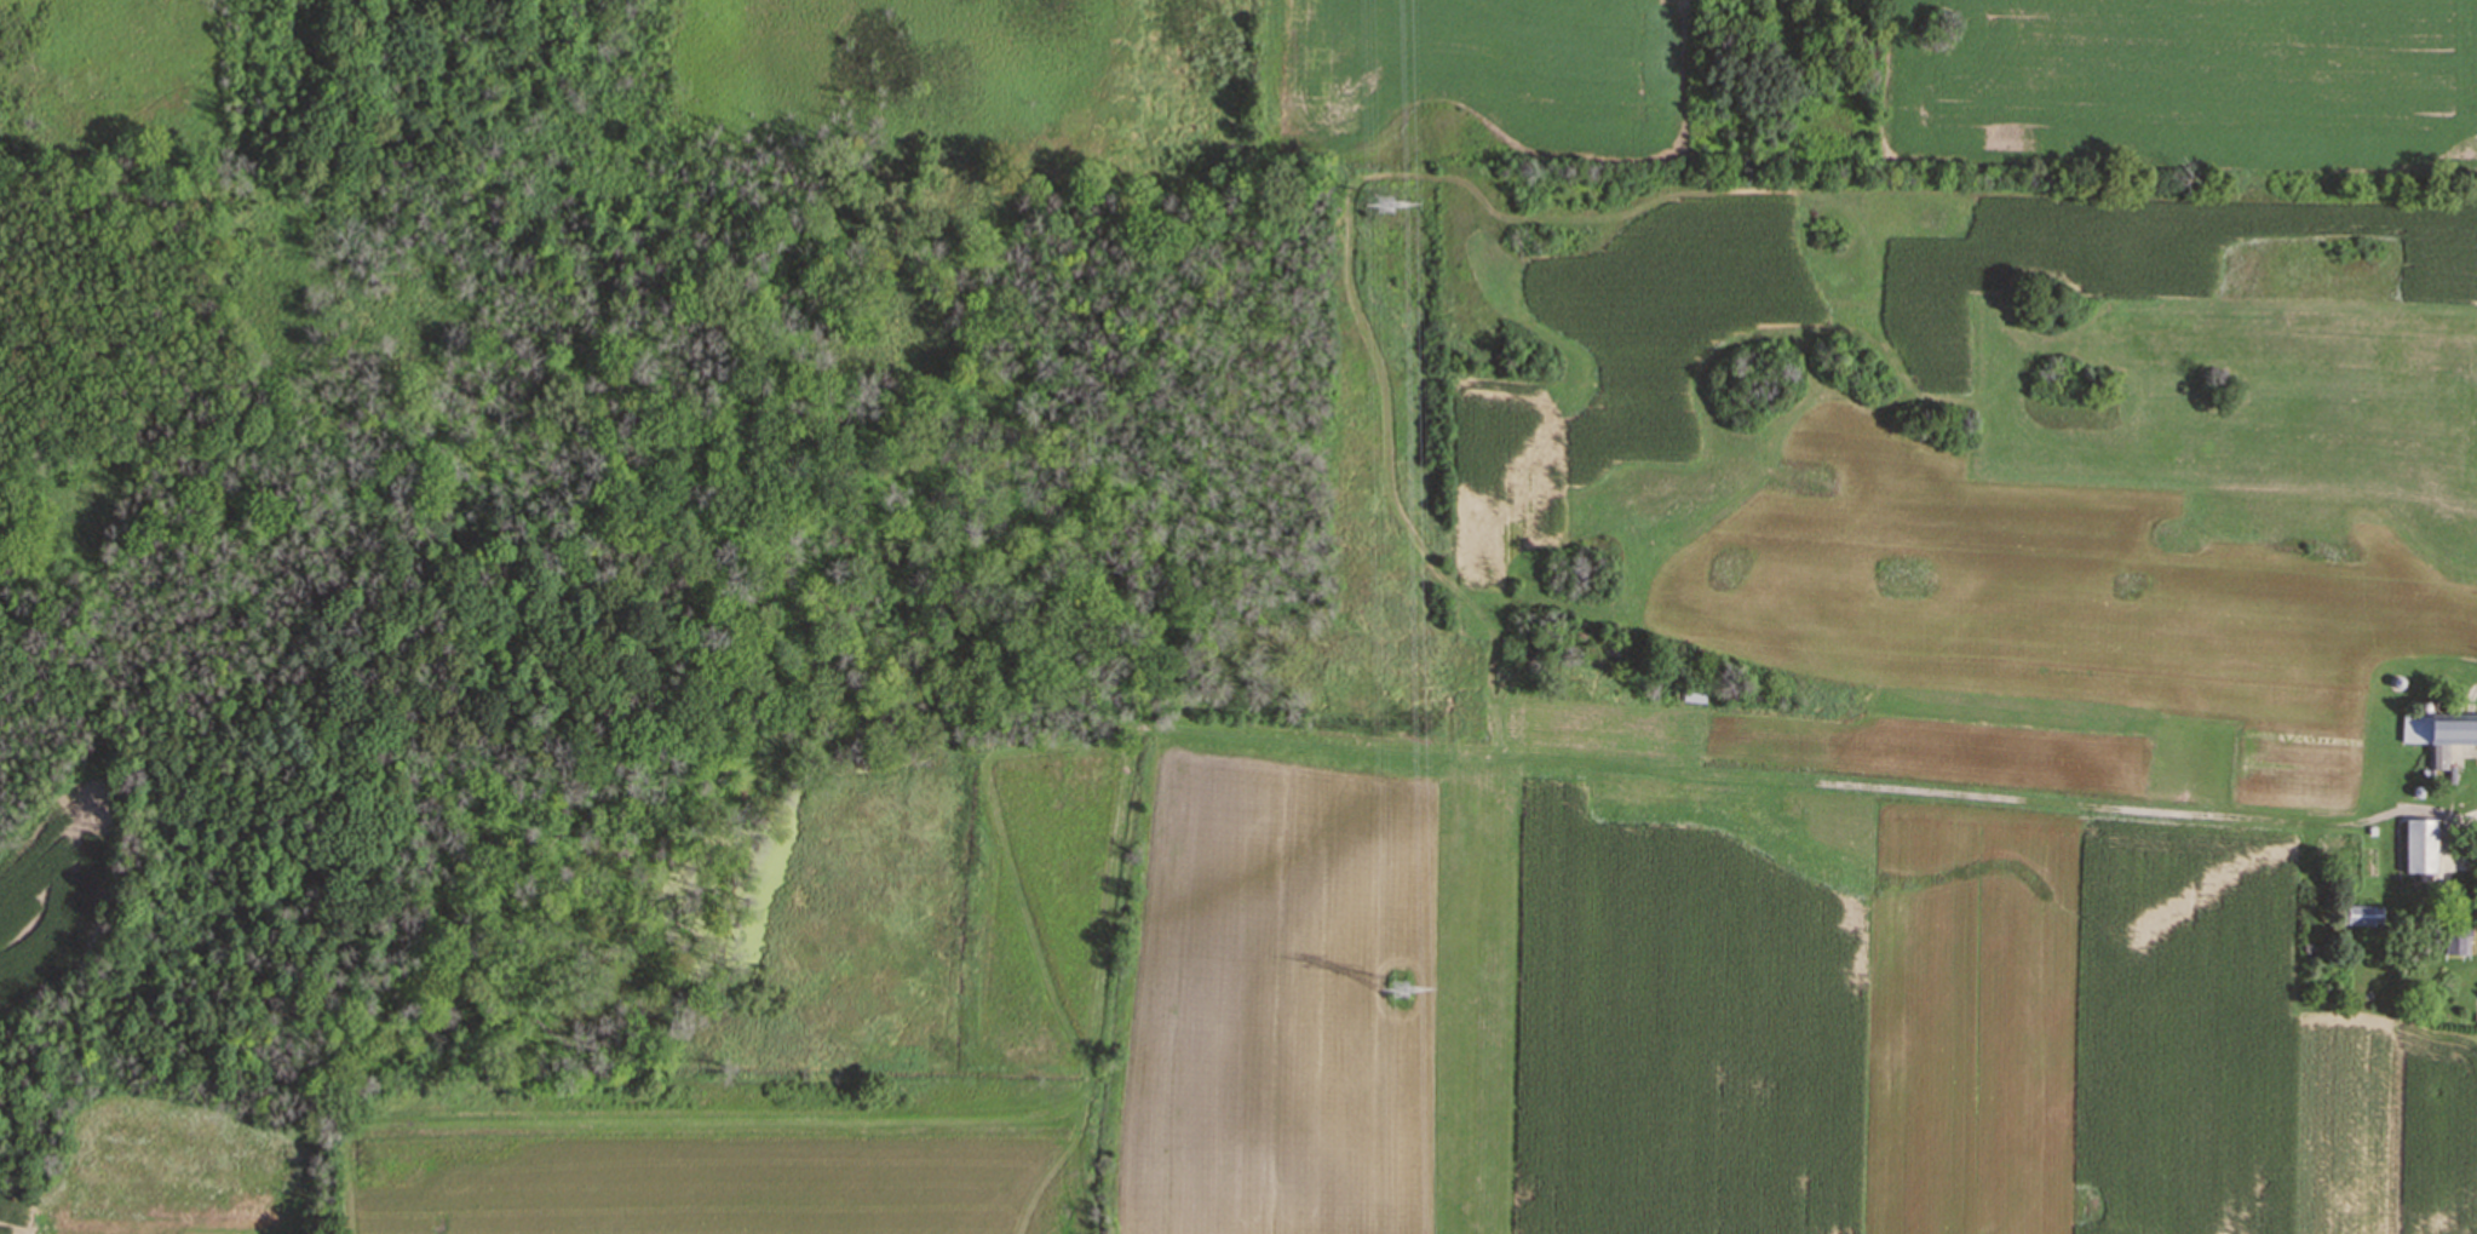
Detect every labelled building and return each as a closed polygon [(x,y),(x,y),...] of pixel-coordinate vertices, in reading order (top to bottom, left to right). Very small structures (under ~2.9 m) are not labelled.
[(2436,819),(2404,819),(2404,872),(2436,872),(2436,819)] [(2346,924),(2381,925),(2381,906),(2347,905),(2346,924)]
